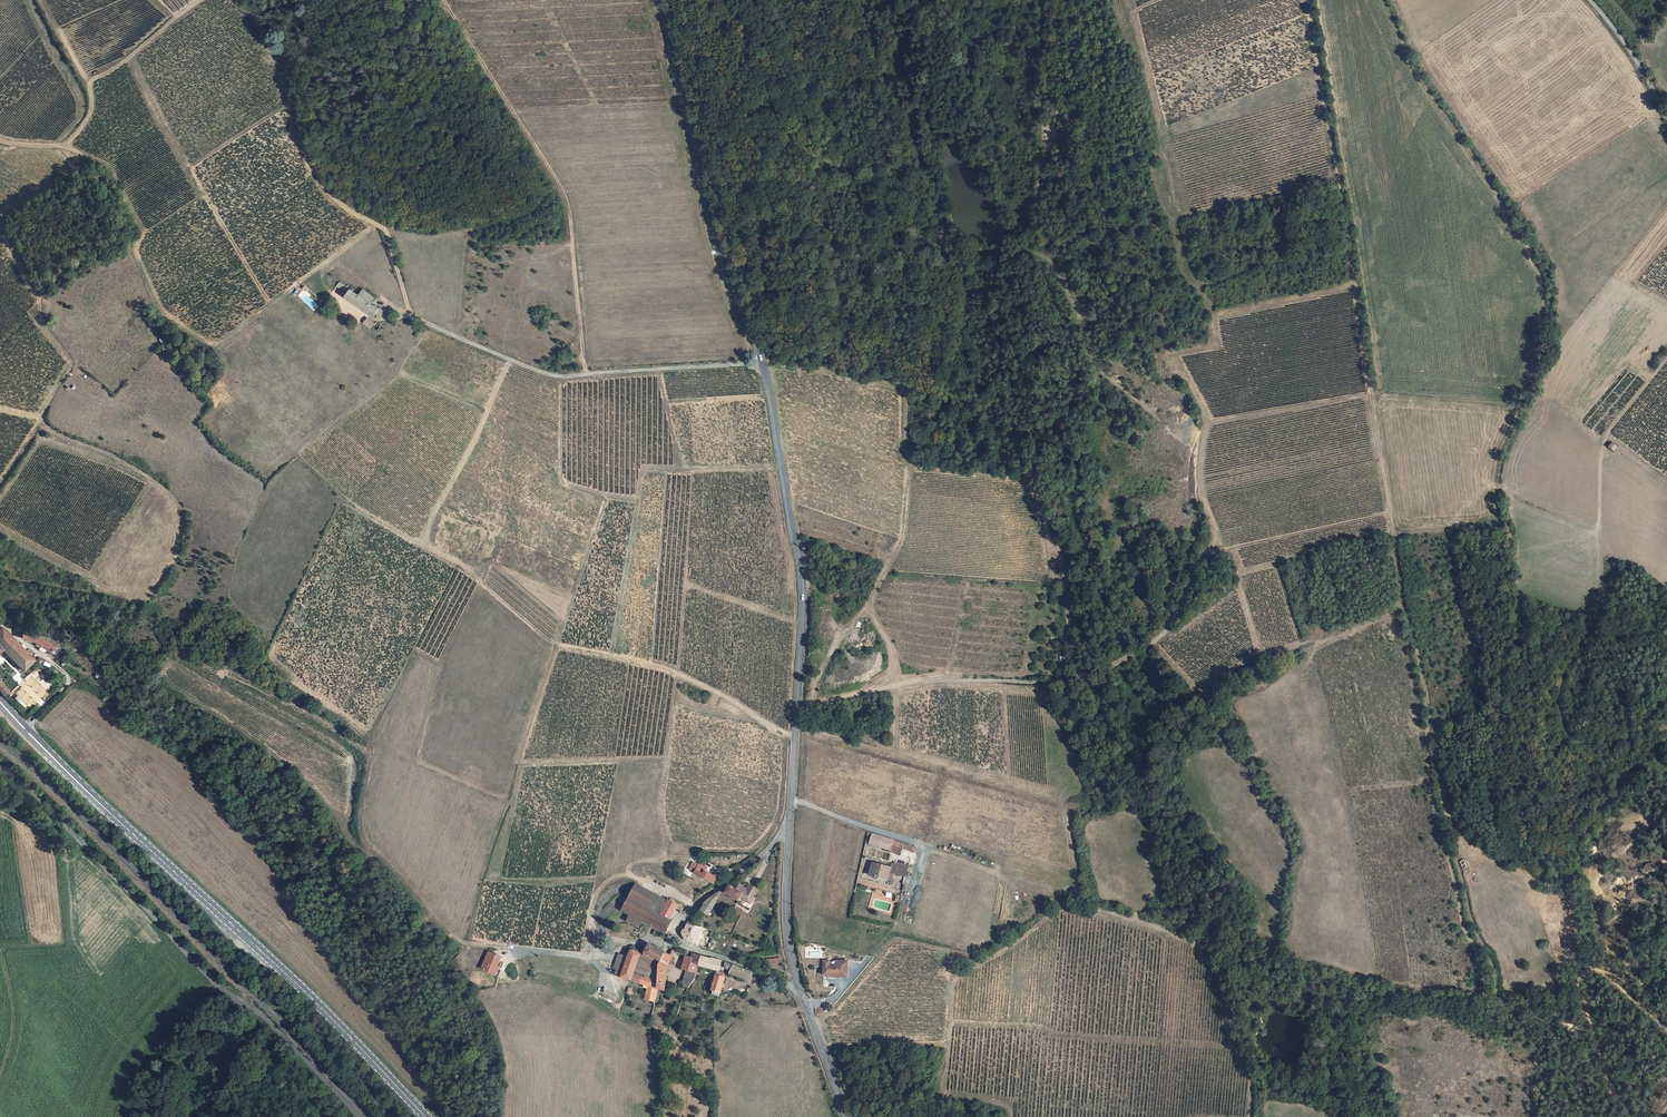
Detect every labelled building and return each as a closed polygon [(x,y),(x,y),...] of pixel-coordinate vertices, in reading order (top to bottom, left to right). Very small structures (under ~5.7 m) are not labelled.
[(381,316),(384,310),(371,303),(359,295),(355,293),(349,289),(342,285),(335,282),(333,285),(339,290),(338,293),(374,316),(375,313),(381,316)] [(362,289),(359,295),(371,303),(375,297),(362,289)] [(361,322),(368,327),(374,322),(365,317),(361,322)] [(1618,447),(1612,443),(1609,447),(1614,451),(1618,447)] [(6,634),(0,638),(0,659),(5,655),(23,676),(34,667),(6,634)] [(67,650),(39,643),(26,640),(24,644),(38,648),(37,649),(43,654),(41,656),(46,660),(48,657),(53,661),(67,650)] [(0,683),(0,692),(4,699),(9,695),(1,683),(0,683)] [(886,842),(912,849),(913,845),(871,833),(869,842),(884,847),(886,842)] [(888,876),(889,871),(905,875),(906,870),(889,865),(889,866),(872,863),(869,875),(884,879),(884,880),(885,881),(886,881),(887,882),(888,882),(889,881),(889,880),(890,879),(890,878),(890,877),(889,876),(888,876)] [(706,875),(703,883),(711,886),(714,879),(706,875)] [(728,885),(723,892),(734,902),(736,900),(745,907),(751,899),(743,894),(744,892),(737,886),(734,890),(728,885)] [(747,887),(744,892),(743,894),(751,899),(755,893),(747,887)] [(718,896),(712,893),(702,906),(700,911),(708,915),(710,912),(718,896)] [(671,917),(680,920),(685,912),(666,904),(662,910),(656,908),(653,916),(669,922),(671,917)] [(635,923),(643,925),(648,914),(640,912),(635,923)] [(642,928),(645,929),(662,936),(669,922),(653,916),(648,914),(643,925),(642,928)] [(693,924),(686,921),(683,933),(690,935),(693,924)] [(696,951),(698,934),(699,927),(693,924),(690,935),(683,933),(681,941),(681,945),(682,947),(683,948),(685,950),(687,951),(689,951),(690,949),(696,951)] [(653,964),(658,966),(664,957),(656,953),(648,949),(641,960),(653,964)] [(497,958),(486,952),(478,970),(491,976),(497,962),(495,962),(497,958)] [(633,965),(638,959),(631,955),(627,956),(625,962),(633,965)] [(664,957),(658,966),(654,984),(652,991),(661,993),(666,969),(671,960),(669,959),(664,957)] [(625,962),(615,958),(614,959),(609,973),(612,974),(615,967),(622,967),(625,962)] [(717,975),(719,966),(690,958),(690,961),(688,966),(697,969),(715,974),(709,995),(719,997),(724,977),(717,975)] [(688,966),(690,961),(684,959),(681,974),(685,975),(695,978),(697,969),(688,966)] [(820,976),(825,976),(825,977),(837,977),(837,978),(844,978),(844,962),(833,962),(833,967),(826,967),(826,961),(820,961),(820,976)] [(630,975),(631,971),(631,970),(633,965),(625,962),(622,967),(615,967),(612,974),(609,980),(616,982),(620,972),(630,975)] [(646,982),(654,984),(658,966),(653,964),(646,982)] [(748,984),(750,977),(723,967),(722,970),(729,973),(728,977),(748,984)] [(638,974),(631,971),(630,975),(629,977),(637,979),(638,974)] [(616,982),(625,985),(629,977),(630,975),(620,972),(616,982)] [(689,990),(693,983),(695,978),(685,975),(682,985),(684,989),(689,990)] [(639,1003),(649,1005),(652,991),(654,984),(646,982),(637,979),(629,977),(625,985),(643,989),(639,1003)]
